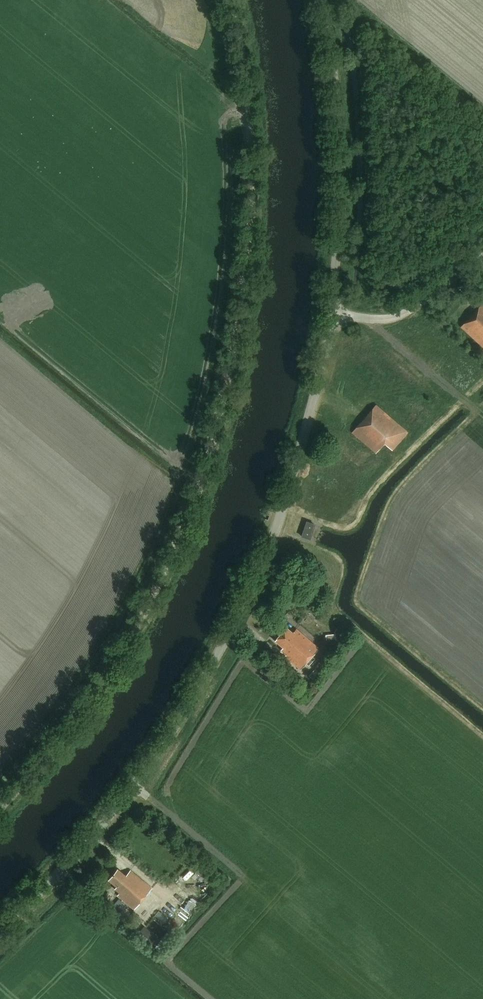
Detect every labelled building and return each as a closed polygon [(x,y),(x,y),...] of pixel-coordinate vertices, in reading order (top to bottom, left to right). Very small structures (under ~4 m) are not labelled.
[(482,303),(460,327),(482,348),(482,304),(482,303)] [(392,450),(408,432),(376,405),(352,433),(376,453),(384,444),(392,450)] [(309,539),(314,524),(307,522),(302,537),(309,539)] [(286,627),(275,640),(283,647),(281,650),(286,655),(285,656),(300,670),(318,648),(296,629),(293,633),(286,627)] [(314,669),(319,673),(324,667),(319,662),(314,669)] [(313,679),(318,673),(314,669),(309,676),(313,679)] [(295,677),(289,672),(286,675),(292,680),(295,677)] [(134,909),(152,888),(130,870),(126,876),(117,869),(108,880),(116,887),(115,889),(119,893),(117,895),(134,909)] [(172,920),(180,929),(194,915),(186,906),(172,920)] [(161,929),(165,925),(153,916),(149,920),(161,929)]
